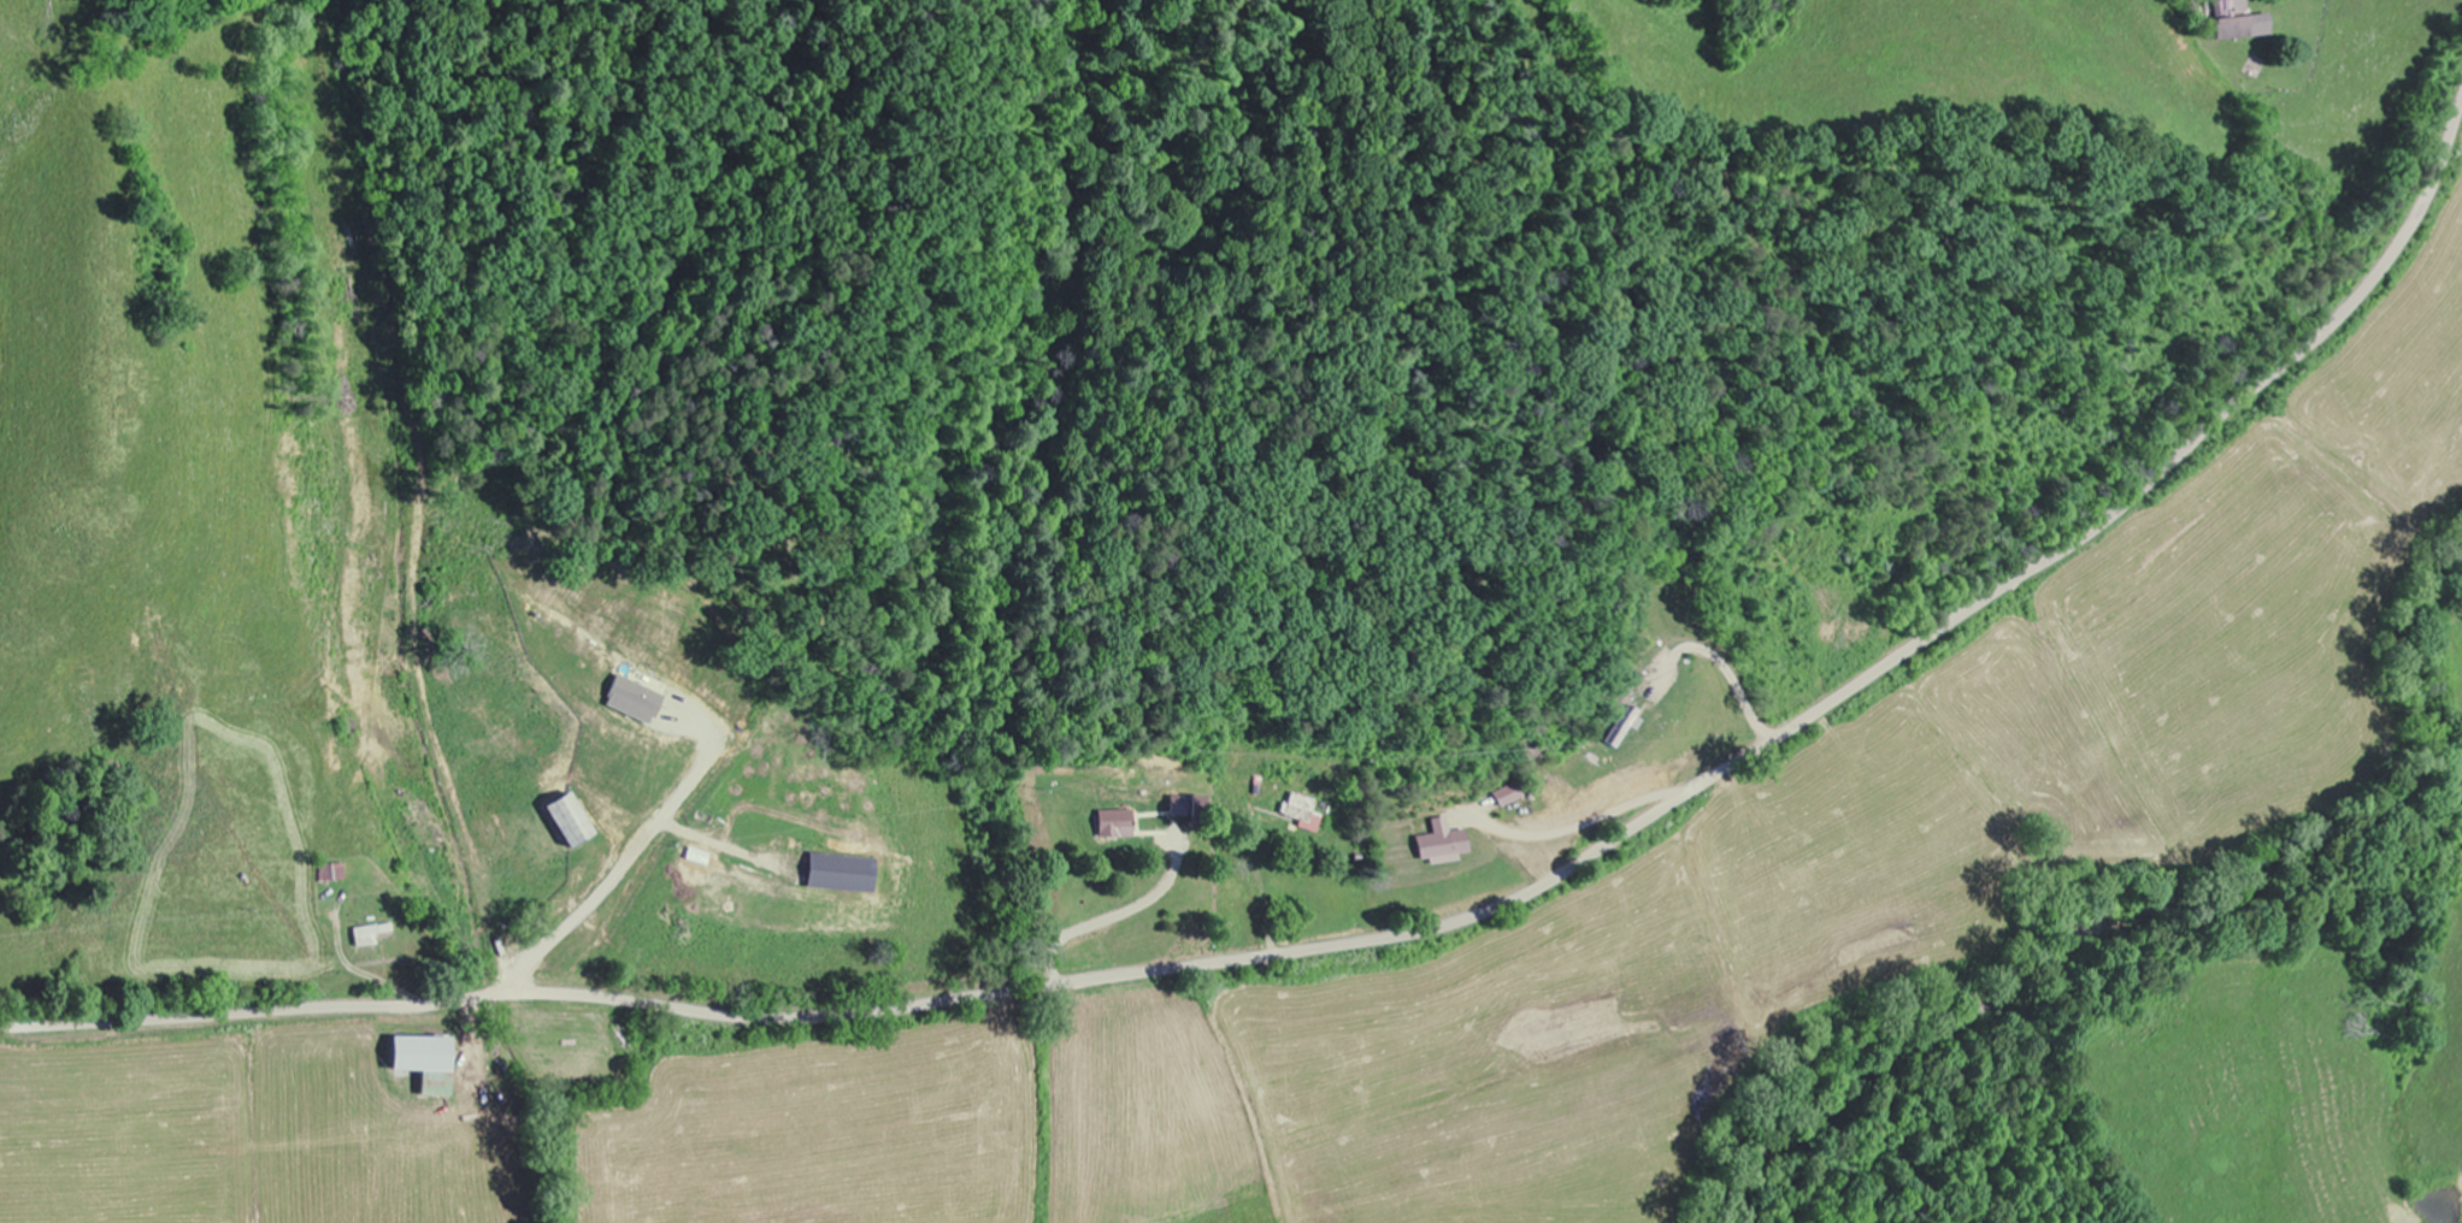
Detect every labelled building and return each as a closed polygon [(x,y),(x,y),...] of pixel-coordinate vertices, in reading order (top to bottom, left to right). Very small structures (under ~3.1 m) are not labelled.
[(2264,37),(2261,16),(2240,19),(2238,0),(2209,0),(2214,43),(2264,37)] [(604,710),(652,726),(662,694),(614,679),(604,710)] [(1521,800),(1515,785),(1491,796),(1498,810),(1521,800)] [(540,811),(565,853),(592,837),(567,795),(540,811)] [(1317,801),(1292,796),(1290,806),(1283,804),(1281,818),(1300,822),(1298,832),(1319,836),(1323,817),(1314,815),(1317,801)] [(1170,798),(1170,818),(1191,818),(1190,797),(1170,798)] [(1134,840),(1134,813),(1099,814),(1099,841),(1134,840)] [(1468,856),(1464,832),(1449,834),(1447,820),(1432,822),(1434,837),(1416,840),(1419,868),(1458,863),(1457,857),(1468,856)] [(804,892),(869,896),(871,861),(806,857),(804,892)] [(342,866),(316,867),(317,884),(343,883),(342,866)] [(389,935),(388,926),(349,932),(352,951),(374,948),(372,937),(389,935)] [(446,1039),(387,1038),(386,1073),(436,1074),(446,1074),(446,1039)]
